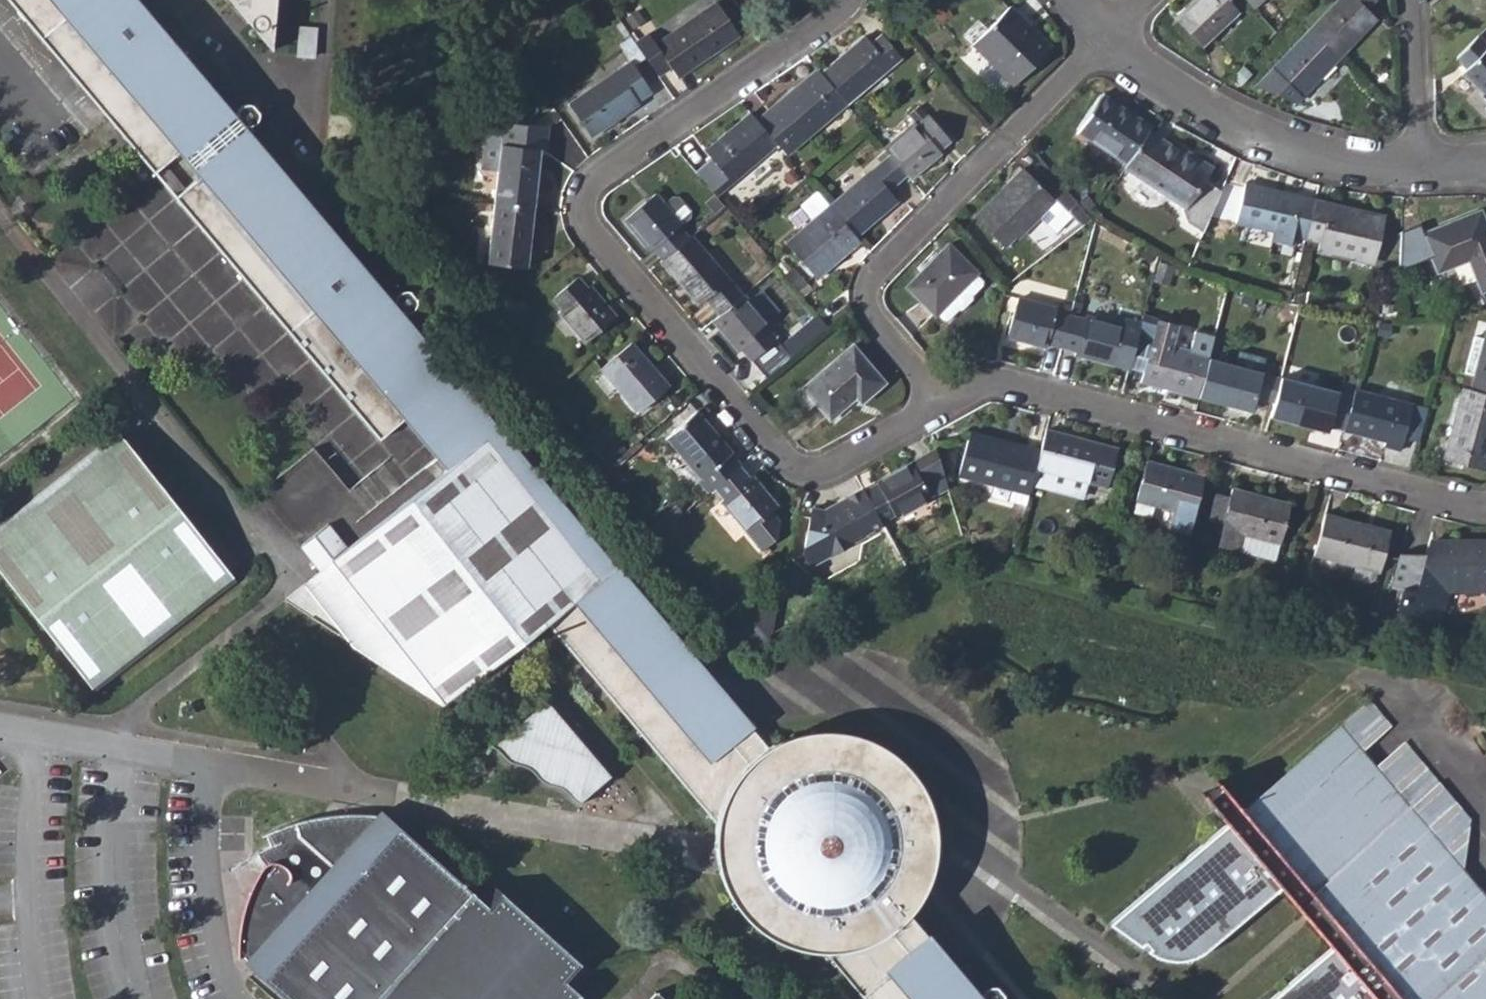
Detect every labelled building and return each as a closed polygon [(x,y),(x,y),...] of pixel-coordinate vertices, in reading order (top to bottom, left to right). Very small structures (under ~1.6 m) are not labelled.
[(915,778),(902,761),(881,745),(852,732),(826,728),(802,730),(781,736),(764,744),(434,348),(439,349),(443,346),(446,343),(447,336),(446,330),(441,326),(438,324),(431,324),(427,328),(424,338),(247,126),(258,122),(258,114),(260,108),(252,102),(241,104),(235,111),(141,0),(13,0),(87,89),(154,170),(184,147),(192,155),(204,168),(175,194),(378,436),(401,417),(443,465),(350,545),(330,524),(300,545),(318,569),(308,578),(281,602),(375,660),(439,703),(542,619),(713,822),(712,845),(714,863),(722,887),(732,901),(745,917),(763,933),(785,944),(808,950),(823,951),(864,998),(1000,998),(1001,998),(1001,995),(1001,990),(998,987),(995,984),(988,982),(983,984),(979,988),(977,994),(906,910),(917,896),(927,874),(932,848),(932,821),(926,799),(915,778)] [(275,50),(277,0),(235,0),(275,50)] [(1200,47),(1237,10),(1227,0),(1194,0),(1173,19),(1200,47)] [(1252,8),(1261,0),(1245,0),(1252,8)] [(1338,58),(1375,19),(1365,9),(1374,0),(1339,0),(1310,31),(1338,58)] [(635,42),(657,75),(669,67),(676,77),(738,35),(716,2),(654,45),(646,34),(635,42)] [(970,45),(1012,86),(1051,47),(1033,31),(1030,35),(1022,27),(1026,23),(1008,6),(970,45)] [(1287,86),(1298,98),(1338,58),(1310,31),(1262,80),(1278,96),(1287,86)] [(820,73),(845,103),(899,57),(881,34),(870,44),(864,37),(820,73)] [(1477,36),(1455,59),(1466,68),(1461,73),(1483,94),(1480,96),(1485,102),(1485,45),(1477,36)] [(567,104),(589,137),(639,104),(636,101),(650,91),(630,62),(567,104)] [(776,144),(780,148),(790,138),(796,145),(845,103),(820,73),(817,69),(756,120),(776,144)] [(1076,131),(1126,164),(1147,132),(1149,129),(1099,96),(1076,131)] [(697,173),(716,196),(776,144),(756,120),(751,114),(708,150),(714,158),(697,173)] [(905,174),(909,179),(939,153),(937,151),(949,141),(927,116),(916,126),(914,123),(883,148),(889,155),(905,174)] [(532,208),(539,149),(545,150),(547,127),(502,122),(502,129),(487,135),(486,143),(483,171),(497,173),(493,204),(532,208)] [(1123,168),(1183,208),(1181,211),(1184,222),(1200,232),(1218,190),(1202,179),(1210,169),(1194,158),(1191,161),(1147,132),(1126,164),(1123,168)] [(785,154),(796,145),(790,138),(780,148),(785,154)] [(828,206),(854,237),(896,200),(887,189),(905,174),(889,155),(828,206)] [(974,219),(1004,248),(1014,238),(1016,240),(1038,217),(1054,232),(1069,218),(1078,228),(1090,218),(1066,191),(1054,201),(1024,171),(1002,194),(1001,192),(974,219)] [(1271,242),(1286,245),(1289,237),(1304,240),(1313,201),(1243,184),(1234,223),(1273,233),(1271,242)] [(784,243),(814,278),(858,241),(854,237),(828,206),(816,192),(798,207),(810,221),(784,243)] [(676,227),(688,217),(689,211),(677,198),(671,197),(663,204),(654,193),(624,220),(650,250),(652,247),(662,259),(687,238),(676,227)] [(1315,252),(1346,259),(1348,252),(1374,258),(1384,218),(1313,201),(1304,240),(1317,243),(1315,252)] [(486,264),(526,268),(532,208),(493,204),(486,264)] [(1480,292),(1485,289),(1485,231),(1479,234),(1472,216),(1422,236),(1436,272),(1467,260),(1480,292)] [(705,300),(718,316),(741,296),(690,236),(687,238),(662,259),(660,261),(698,306),(705,300)] [(907,288),(935,315),(974,275),(976,273),(947,246),(907,288)] [(1168,286),(1173,268),(1159,263),(1154,283),(1168,286)] [(974,275),(935,315),(942,323),(948,322),(955,316),(960,314),(973,300),(975,295),(982,288),(982,283),(974,275)] [(557,312),(584,343),(614,317),(588,286),(585,288),(576,278),(550,299),(560,310),(557,312)] [(188,316),(167,291),(142,311),(163,336),(188,316)] [(742,350),(766,379),(790,359),(766,330),(769,327),(742,295),(741,296),(718,316),(712,321),(739,352),(742,350)] [(1047,344),(1060,348),(1068,316),(1056,313),(1056,309),(1017,299),(1006,336),(1046,348),(1047,344)] [(1156,320),(1141,315),(1138,330),(1130,356),(1146,360),(1156,320)] [(1074,354),(1127,369),(1130,356),(1138,330),(1084,316),(1083,320),(1068,316),(1060,348),(1074,351),(1074,354)] [(1139,382),(1198,398),(1208,360),(1209,358),(1171,347),(1176,325),(1156,320),(1146,360),(1139,382)] [(215,348),(194,323),(169,344),(190,368),(215,348)] [(1485,394),(1485,324),(1481,341),(1472,376),(1469,390),(1485,394)] [(1472,376),(1481,341),(1473,339),(1464,374),(1472,376)] [(600,369),(637,413),(668,387),(630,343),(600,369)] [(816,405),(828,420),(856,398),(860,403),(883,383),(851,346),(791,397),(805,415),(816,405)] [(1233,367),(1260,375),(1263,365),(1259,357),(1244,352),(1235,359),(1233,367)] [(1254,399),(1272,404),(1278,380),(1260,375),(1208,360),(1198,398),(1251,412),(1254,399)] [(1268,417),(1327,432),(1328,428),(1342,431),(1351,397),(1279,378),(1278,380),(1272,404),(1268,417)] [(1483,471),(1485,460),(1485,394),(1469,390),(1461,388),(1442,460),(1483,471)] [(1383,447),(1399,452),(1411,406),(1353,390),(1351,397),(1342,431),(1384,442),(1383,447)] [(696,481),(707,494),(712,489),(737,468),(739,467),(729,455),(731,454),(695,412),(665,438),(699,479),(696,481)] [(1031,484),(1043,488),(1048,472),(1087,482),(1107,488),(1117,449),(1045,430),(1039,452),(1031,484)] [(119,431),(0,524),(0,577),(93,696),(236,580),(119,431)] [(1031,484),(1039,452),(969,434),(958,474),(994,484),(991,496),(1025,505),(1029,493),(1031,484)] [(863,493),(880,523),(893,516),(894,517),(946,488),(935,450),(875,482),(877,485),(863,493)] [(1146,462),(1135,501),(1156,507),(1172,511),(1168,529),(1187,534),(1202,477),(1181,476),(1164,472),(1166,468),(1146,462)] [(719,503),(746,533),(760,550),(776,537),(778,523),(770,513),(776,507),(750,476),(746,479),(737,468),(712,489),(722,500),(719,503)] [(1082,498),(1087,482),(1048,472),(1043,488),(1082,498)] [(1217,546),(1236,551),(1240,534),(1279,545),(1289,506),(1230,490),(1228,498),(1221,527),(1217,546)] [(863,493),(862,491),(821,511),(811,509),(801,556),(809,571),(884,530),(880,523),(863,493)] [(1228,498),(1214,495),(1207,523),(1221,527),(1228,498)] [(1151,525),(1156,507),(1135,501),(1130,518),(1151,525)] [(1313,556),(1378,574),(1389,532),(1324,515),(1313,556)] [(1274,562),(1279,545),(1240,534),(1236,551),(1274,562)] [(1437,622),(1445,592),(1485,591),(1485,594),(1485,543),(1428,544),(1425,558),(1399,558),(1391,588),(1403,591),(1398,612),(1437,622)] [(751,615),(770,640),(770,639),(776,608),(758,610),(751,615)] [(1337,720),(1339,723),(1460,867),(1470,817),(1368,696),(1337,720)] [(611,777),(546,702),(489,752),(582,806),(611,777)] [(1460,867),(1339,723),(1239,806),(1215,775),(1199,788),(1224,819),(1105,918),(1132,938),(1144,947),(1157,952),(1176,953),(1196,949),(1214,939),(1279,884),(1330,946),(1265,998),(1485,998),(1485,899),(1483,895),(1460,867)] [(380,816),(354,815),(329,816),(300,820),(266,834),(271,845),(256,852),(259,858),(264,863),(239,929),(239,954),(289,998),(379,998),(475,894),(444,866),(421,846),(384,814),(380,816)] [(593,975),(488,880),(475,894),(379,998),(572,998),(593,975)]
